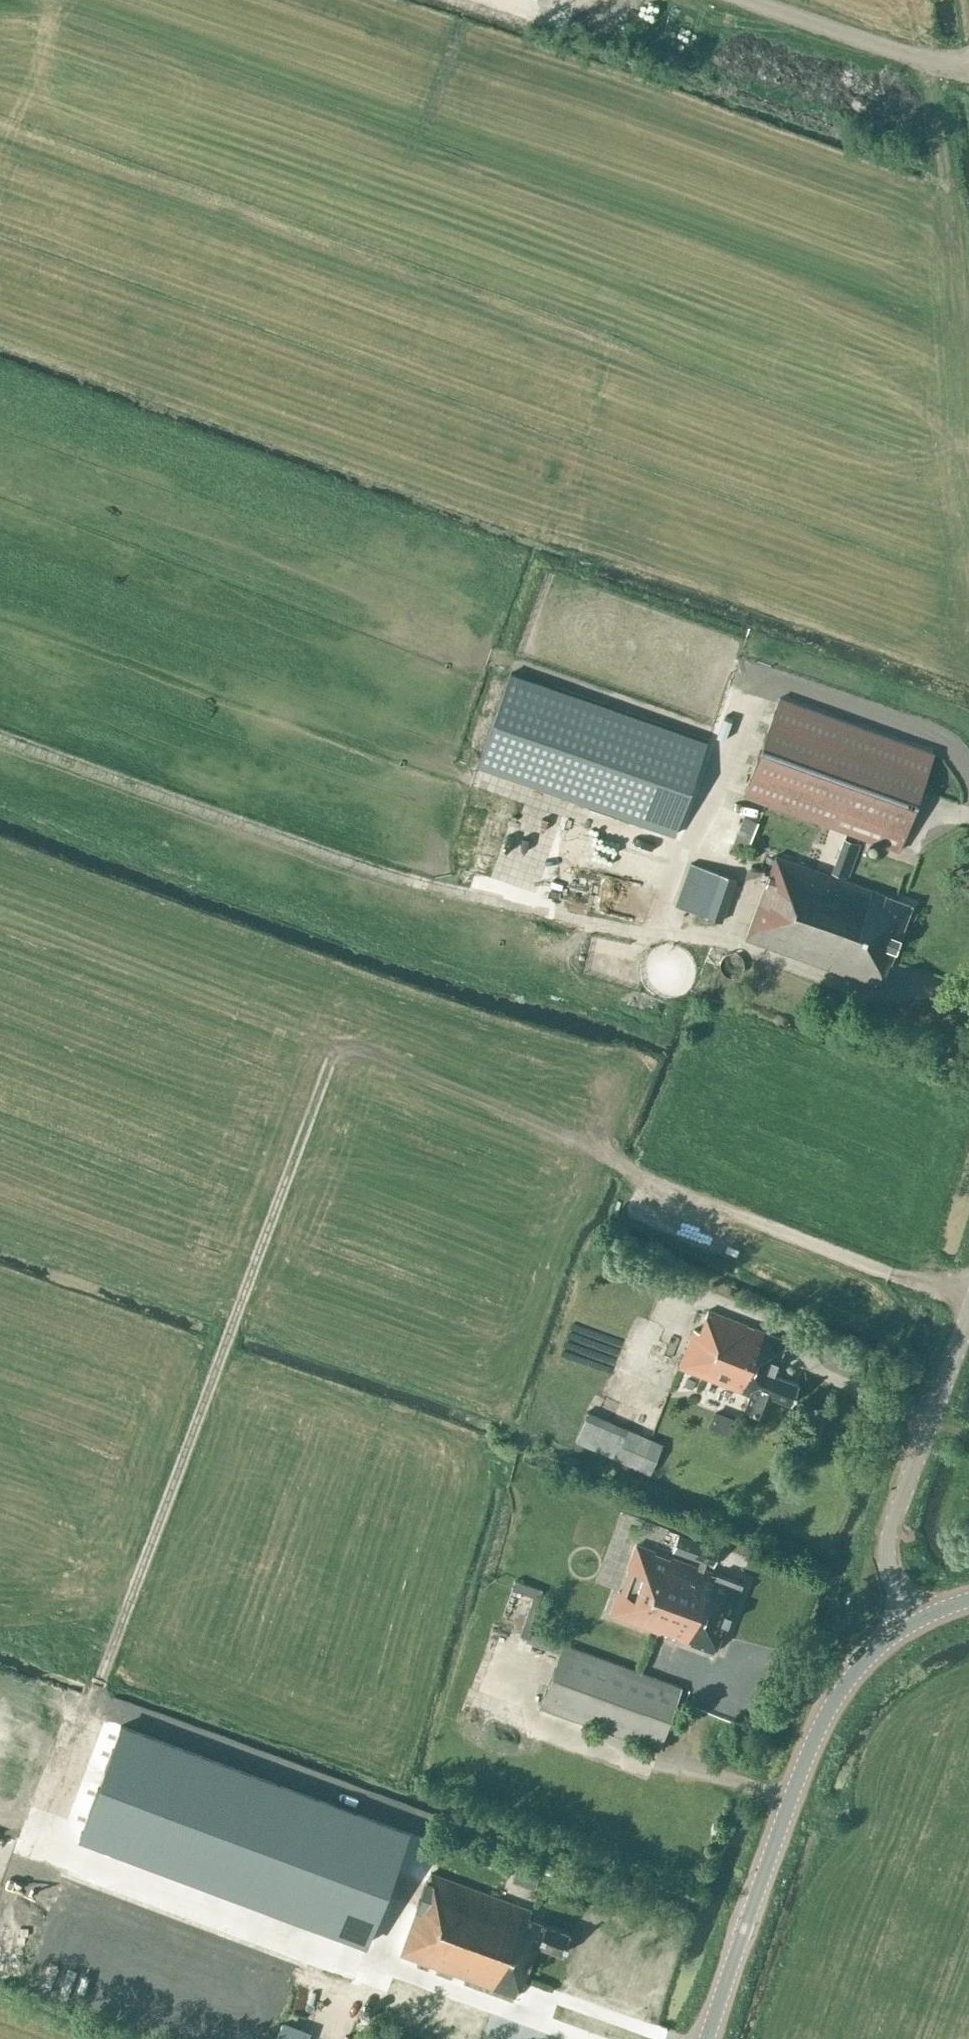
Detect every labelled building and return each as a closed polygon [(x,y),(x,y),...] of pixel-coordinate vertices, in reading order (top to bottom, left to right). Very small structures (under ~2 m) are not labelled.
[(478,765),(673,834),(706,740),(511,672),(478,765)] [(898,850),(934,752),(779,697),(744,794),(898,850)] [(758,820),(743,814),(733,842),(747,847),(758,820)] [(911,903),(882,893),(775,854),(745,937),(879,985),(888,959),(890,960),(911,903)] [(690,861),(679,893),(675,904),(722,920),(737,878),(690,861)] [(765,1418),(774,1396),(791,1403),(798,1383),(774,1373),(781,1356),(778,1355),(784,1339),(703,1307),(679,1369),(753,1397),(747,1411),(758,1415),(765,1418)] [(662,1442),(630,1429),(628,1434),(588,1417),(578,1442),(615,1457),(650,1472),(662,1442)] [(721,1548),(658,1525),(651,1543),(683,1555),(684,1552),(715,1564),(721,1548)] [(609,1612),(713,1651),(720,1633),(722,1634),(741,1582),(636,1542),(609,1612)] [(681,1686),(563,1642),(540,1704),(658,1748),(681,1686)] [(367,1942),(408,1832),(120,1724),(79,1834),(367,1942)] [(531,1909),(430,1872),(401,1953),(516,1996),(522,1977),(525,1978),(538,1943),(562,1952),(570,1932),(528,1916),(531,1909)]
